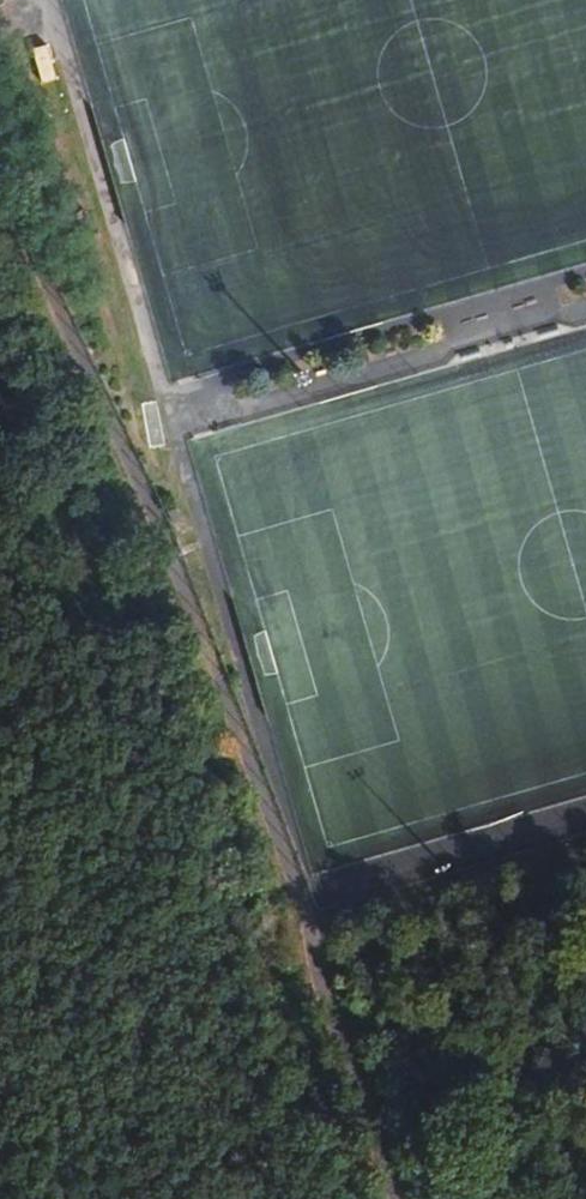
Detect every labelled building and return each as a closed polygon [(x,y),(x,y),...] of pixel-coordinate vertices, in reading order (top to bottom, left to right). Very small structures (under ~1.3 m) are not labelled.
[(153,444),(167,441),(160,406),(146,409),(153,444)]
